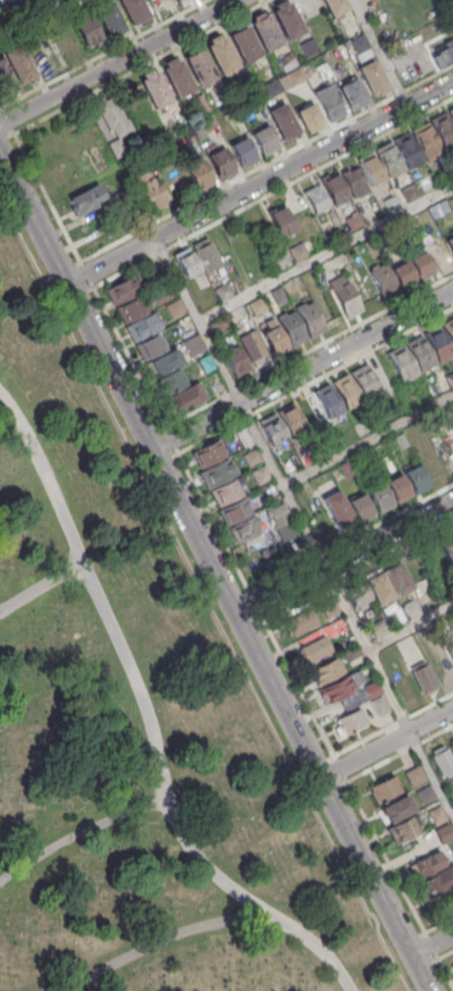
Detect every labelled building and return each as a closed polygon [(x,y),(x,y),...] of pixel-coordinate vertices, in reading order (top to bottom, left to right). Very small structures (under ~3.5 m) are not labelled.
[(23,9),(18,0),(34,0),(35,3),(23,9)] [(94,8),(109,37),(125,29),(110,0),(94,8)] [(132,26),(148,18),(139,0),(119,0),(132,26)] [(286,39),(272,10),(276,8),(274,4),(282,0),(284,4),(289,2),(303,31),(286,39)] [(330,16),(322,0),(343,0),(347,8),(330,16)] [(84,46),(71,21),(88,12),(101,38),(84,46)] [(264,51),(250,22),(254,20),(252,16),(260,12),(262,16),(266,14),(281,43),(264,51)] [(50,33),(63,61),(80,53),(67,25),(50,33)] [(242,62),(228,34),(244,26),(258,54),(242,62)] [(220,74),(206,45),(210,43),(208,38),(216,34),(218,38),(223,36),(237,65),(220,74)] [(357,53),(350,40),(361,34),(368,47),(357,53)] [(25,44),(40,74),(57,65),(42,35),(25,44)] [(306,56),(299,44),(311,37),(317,50),(306,56)] [(443,43),(452,38),(452,59),(437,68),(431,56),(446,48),(443,43)] [(2,53),(18,82),(33,74),(18,44),(2,53)] [(198,86),(184,57),(188,55),(186,50),(195,46),(197,50),(201,48),(215,77),(198,86)] [(283,71),(277,59),(290,52),(296,64),(283,71)] [(1,57),(0,58),(0,92),(15,84),(1,57)] [(175,97),(161,68),(165,66),(163,62),(172,58),(174,62),(178,60),(192,89),(175,97)] [(357,67),(372,59),(387,86),(372,94),(357,67)] [(284,89),(278,77),(298,67),(304,79),(284,89)] [(154,109),(140,80),(144,78),(142,73),(150,69),(152,74),(157,71),(171,100),(154,109)] [(238,77),(244,90),(253,85),(246,72),(238,77)] [(352,110),(339,86),(355,77),(368,101),(352,110)] [(271,96),(264,85),(276,79),(282,90),(271,96)] [(313,92),(328,84),(343,111),(328,119),(313,92)] [(109,131),(98,107),(115,99),(125,120),(128,118),(133,129),(118,136),(114,129),(109,131)] [(283,140),(268,110),(284,102),(299,132),(283,140)] [(306,131),(295,111),(312,102),(323,122),(306,131)] [(445,111),(452,126),(452,143),(444,148),(429,120),(445,111)] [(204,131),(198,120),(211,114),(216,124),(204,131)] [(425,159),(410,131),(427,122),(442,150),(425,159)] [(263,156),(251,133),(267,124),(279,147),(263,156)] [(187,144),(180,131),(189,126),(196,139),(187,144)] [(407,168),(392,141),(409,132),(424,160),(407,168)] [(241,167),(229,144),(245,136),(257,159),(241,167)] [(115,158),(108,144),(119,138),(126,152),(115,158)] [(388,178),(373,150),(390,141),(405,169),(388,178)] [(218,178),(206,156),(222,147),(234,170),(218,178)] [(370,187),(357,162),(373,154),(385,179),(370,187)] [(196,189),(184,167),(200,158),(212,181),(196,189)] [(353,197),(340,172),(355,164),(368,190),(353,197)] [(151,209),(134,176),(149,168),(166,201),(151,209)] [(334,205),(321,180),(336,172),(349,198),(334,205)] [(315,215),(303,191),(318,183),(330,207),(315,215)] [(406,202),(399,190),(412,183),(418,195),(406,202)] [(75,215),(67,199),(96,184),(104,199),(75,215)] [(388,212),(382,200),(394,194),(401,206),(388,212)] [(280,237),(266,211),(282,203),(296,229),(280,237)] [(333,223),(328,213),(332,211),(337,221),(333,223)] [(351,230),(345,218),(358,211),(364,224),(351,230)] [(443,236),(452,256),(452,231),(443,236)] [(205,271),(191,245),(207,236),(221,263),(205,271)] [(363,242),(372,238),(378,251),(370,255),(363,242)] [(295,261),(289,248),(302,242),(308,254),(295,261)] [(275,271),(264,252),(280,244),(290,263),(275,271)] [(185,278),(172,254),(187,246),(200,270),(185,278)] [(408,259),(419,279),(434,271),(424,251),(408,259)] [(390,269),(401,289),(416,281),(406,261),(390,269)] [(384,298),(369,271),(385,263),(399,290),(384,298)] [(113,305),(104,289),(134,274),(143,290),(113,305)] [(219,301),(213,289),(226,282),(232,294),(219,301)] [(345,318),(331,291),(347,283),(361,310),(345,318)] [(156,305),(150,293),(164,286),(170,297),(156,305)] [(277,304),(271,292),(280,287),(286,299),(277,304)] [(254,314),(248,302),(261,296),(267,308),(254,314)] [(122,323),(115,308),(137,297),(145,312),(122,323)] [(171,318),(164,306),(177,299),(184,311),(171,318)] [(309,337),(294,310),(310,301),(324,328),(309,337)] [(132,342),(124,326),(152,311),(160,328),(132,342)] [(290,346),(276,319),(292,311),(306,338),(290,346)] [(215,336),(209,324),(222,317),(228,330),(215,336)] [(441,324),(452,318),(452,346),(441,324)] [(273,356),(260,333),(276,325),(288,348),(273,356)] [(439,325),(452,350),(452,354),(438,362),(423,334),(439,325)] [(251,361),(239,337),(254,329),(267,353),(251,361)] [(140,359),(133,345),(160,332),(167,346),(140,359)] [(190,357),(182,342),(197,334),(205,349),(190,357)] [(420,372),(404,344),(421,335),(436,363),(420,372)] [(402,382),(386,353),(403,344),(418,373),(402,382)] [(232,373),(222,354),(238,346),(247,365),(232,373)] [(151,378),(144,363),(174,347),(182,362),(151,378)] [(203,373),(197,360),(206,354),(213,367),(203,373)] [(364,399),(350,372),(366,364),(381,391),(364,399)] [(161,395),(153,380),(178,368),(185,383),(161,395)] [(445,376),(452,372),(452,386),(450,387),(445,376)] [(346,409),(331,382),(347,373),(362,400),(346,409)] [(434,397),(428,385),(436,381),(442,393),(434,397)] [(170,414),(162,398),(193,382),(201,398),(170,414)] [(327,419),(313,391),(329,383),(344,410),(327,419)] [(288,435),(276,412),(292,403),(304,426),(288,435)] [(269,444),(257,422),(274,413),(286,436),(269,444)] [(243,444),(237,433),(244,429),(250,440),(243,444)] [(435,445),(449,474),(452,472),(452,430),(450,431),(452,436),(435,445)] [(399,449),(393,437),(402,432),(408,444),(399,449)] [(200,467),(191,450),(215,438),(224,455),(200,467)] [(248,466),(242,454),(254,448),(260,459),(248,466)] [(198,471),(206,488),(237,472),(228,456),(198,471)] [(344,477),(338,465),(347,460),(353,472),(344,477)] [(402,472),(414,494),(428,486),(417,464),(402,472)] [(258,484),(252,472),(264,466),(270,477),(258,484)] [(384,481),(396,503),(411,495),(399,473),(384,481)] [(217,507),(208,489),(232,477),(241,494),(217,507)] [(366,491),(378,513),(393,505),(381,483),(366,491)] [(322,498),(337,490),(354,523),(339,531),(322,498)] [(347,501),(358,523),(373,515),(362,493),(347,501)] [(226,525),(217,508),(241,496),(250,513),(226,525)] [(283,542),(267,511),(283,503),(299,534),(283,542)] [(237,543),(228,527),(250,516),(259,532),(237,543)] [(437,541),(452,532),(452,562),(449,564),(437,541)] [(395,596),(380,567),(396,559),(411,587),(395,596)] [(377,605),(362,576),(378,568),(393,596),(377,605)] [(354,606),(343,585),(358,577),(369,598),(354,606)] [(326,617),(320,604),(333,598),(339,610),(326,617)] [(407,619),(401,607),(414,601),(420,612),(407,619)] [(293,636),(285,620),(310,607),(318,623),(293,636)] [(374,637),(368,625),(380,618),(387,630),(374,637)] [(307,663),(299,648),(324,635),(332,650),(307,663)] [(400,644),(407,657),(418,651),(411,638),(400,644)] [(347,660),(343,651),(356,645),(360,653),(347,660)] [(452,676),(452,670),(441,649),(426,658),(441,683),(452,676)] [(318,685),(310,670),(336,656),(344,671),(318,685)] [(421,691),(410,670),(425,662),(436,683),(421,691)] [(405,703),(419,696),(406,670),(392,677),(405,703)] [(328,703),(320,688),(346,674),(354,689),(328,703)] [(368,699),(361,687),(375,680),(381,692),(368,699)] [(378,716),(370,701),(381,695),(389,710),(378,716)] [(345,735),(336,720),(361,707),(369,722),(345,735)] [(444,744),(452,762),(452,770),(442,775),(430,752),(444,744)] [(411,786),(405,772),(418,765),(425,779),(411,786)] [(377,803),(368,787),(392,775),(400,791),(377,803)] [(421,802),(415,791),(428,784),(434,796),(421,802)] [(389,823),(381,807),(406,794),(414,810),(389,823)] [(433,824),(426,811),(439,805),(445,818),(433,824)] [(395,844),(386,827),(410,815),(418,832),(395,844)] [(447,823),(452,835),(452,837),(441,843),(434,830),(447,823)] [(446,865),(438,850),(409,865),(417,880),(446,865)] [(420,880),(452,864),(452,886),(429,898),(420,880)]
